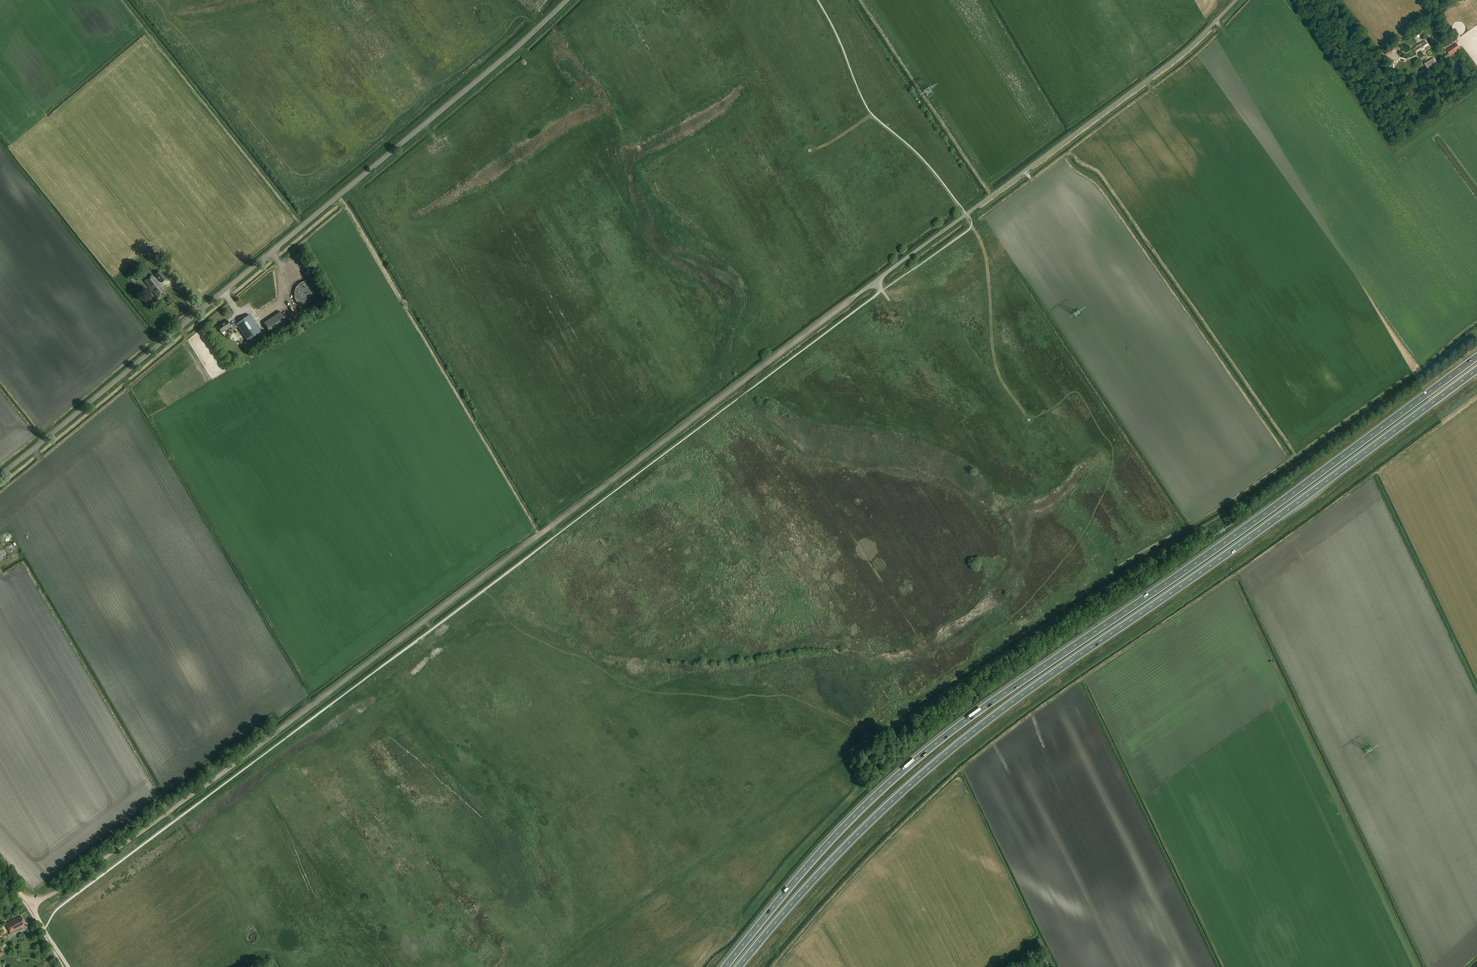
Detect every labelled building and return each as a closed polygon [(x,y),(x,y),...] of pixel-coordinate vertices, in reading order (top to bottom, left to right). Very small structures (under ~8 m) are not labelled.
[(1429,47),(1425,42),(1424,43),(1423,42),(1418,45),(1417,44),(1412,48),(1416,54),(1417,54),(1420,58),(1424,56),(1421,51),(1424,50),(1429,47)] [(1457,45),(1450,49),(1453,55),(1460,50),(1457,45)] [(1386,50),(1384,51),(1386,55),(1395,50),(1393,47),(1393,46),(1386,50)] [(1427,61),(1424,63),(1427,69),(1437,63),(1434,58),(1433,59),(1432,58),(1429,60),(1427,62),(1427,61)] [(163,274),(160,271),(155,275),(158,279),(161,283),(166,278),(163,274)] [(160,284),(152,274),(144,281),(157,297),(164,292),(163,291),(165,289),(162,286),(161,287),(159,284),(160,284)] [(266,321),(274,335),(288,327),(285,323),(288,321),(283,312),(266,321)] [(261,332),(249,315),(237,323),(236,321),(230,325),(227,320),(218,327),(222,333),(231,327),(233,331),(239,327),(248,341),(261,332)] [(1142,598),(1153,590),(1151,588),(1140,595),(1142,598)] [(25,924),(21,917),(6,924),(11,933),(21,928),(22,929),(25,927),(23,924),(25,924)]
